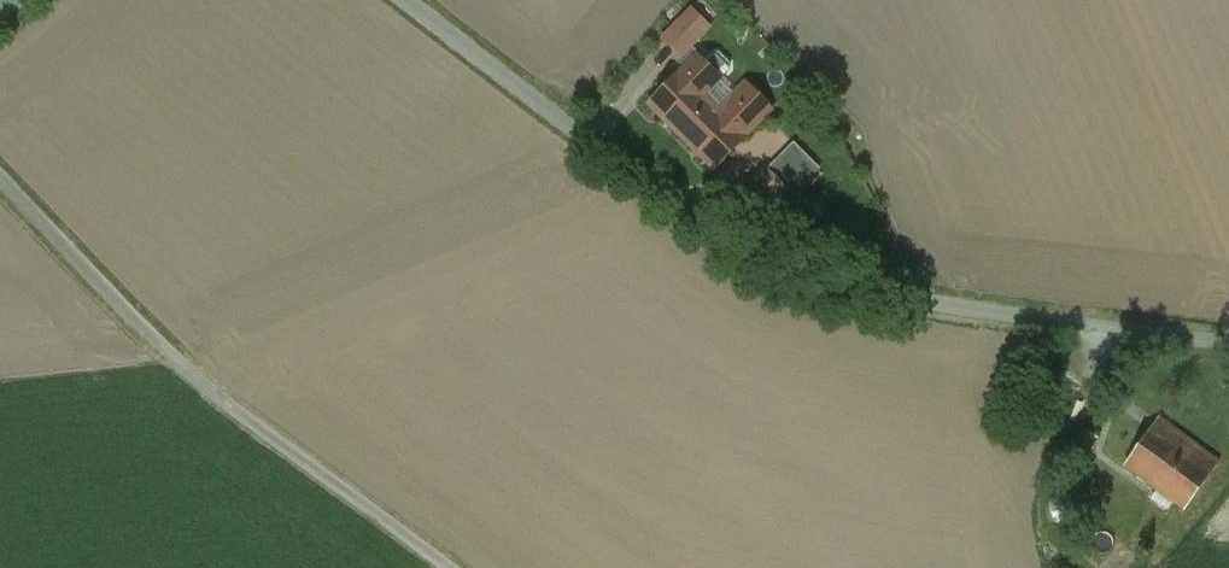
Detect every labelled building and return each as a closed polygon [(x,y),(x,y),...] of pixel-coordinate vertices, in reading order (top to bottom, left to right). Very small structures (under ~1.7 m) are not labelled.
[(711,29),(692,11),(664,38),(682,56),(711,29)] [(716,168),(773,110),(745,83),(736,96),(699,58),(650,106),(716,168)] [(755,233),(819,169),(795,145),(769,170),(767,168),(729,206),(755,233)] [(1186,510),(1221,462),(1161,420),(1126,467),(1186,510)]
